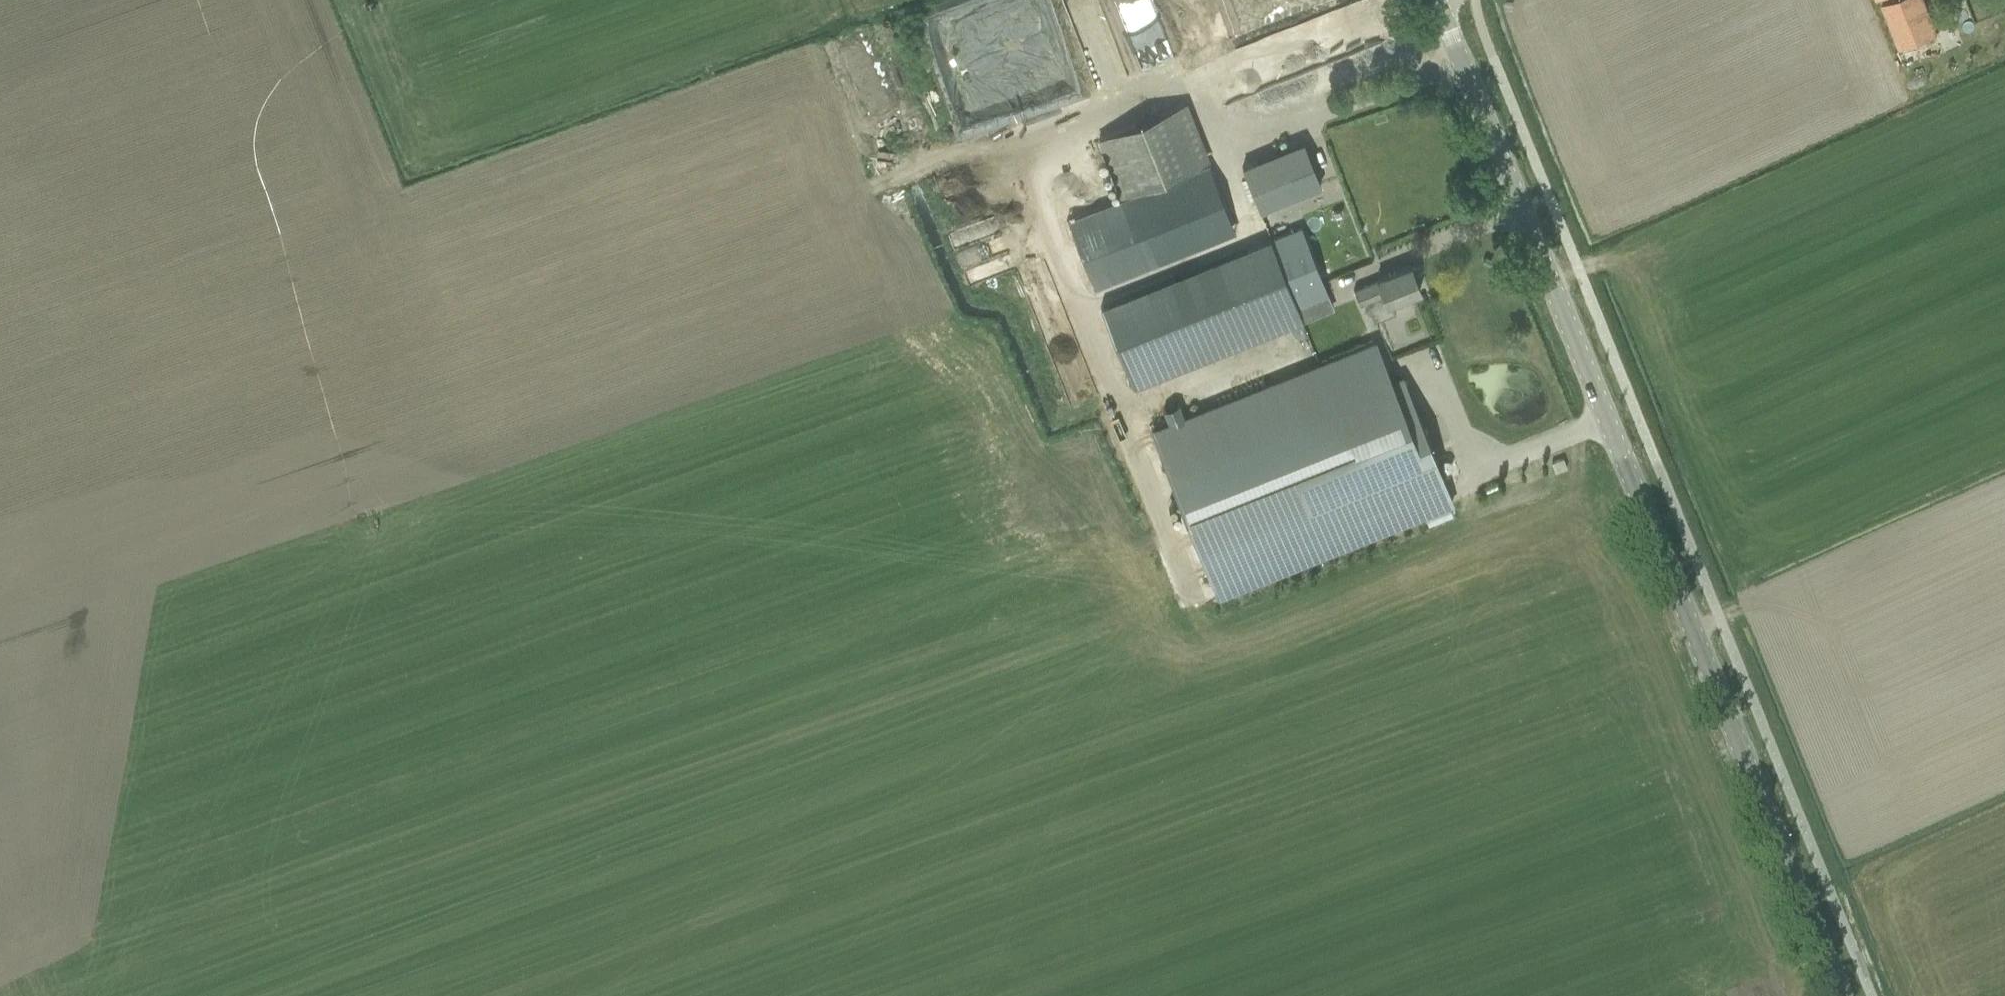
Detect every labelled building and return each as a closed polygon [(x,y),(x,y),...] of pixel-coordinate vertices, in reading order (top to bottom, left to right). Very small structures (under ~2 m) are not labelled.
[(1883,5),(1901,50),(1939,35),(1925,0),(1895,0),(1883,5)] [(1371,2),(1222,49),(1235,90),(1384,43),(1371,2)] [(1260,211),(1330,185),(1314,140),(1243,166),(1260,211)] [(1092,289),(1233,232),(1206,165),(1065,222),(1092,289)] [(1301,227),(1269,240),(1295,307),(1328,294),(1301,227)] [(1186,273),(1098,309),(1130,390),(1210,358),(1301,322),(1295,307),(1269,240),(1186,273)] [(1377,280),(1355,289),(1369,324),(1383,318),(1395,313),(1391,303),(1420,290),(1415,279),(1419,277),(1414,266),(1410,267),(1410,265),(1376,278),(1377,280)] [(1452,502),(1403,378),(1392,383),(1376,343),(1152,432),(1217,596),(1452,502)] [(1563,458),(1551,463),(1555,472),(1566,467),(1563,458)]
